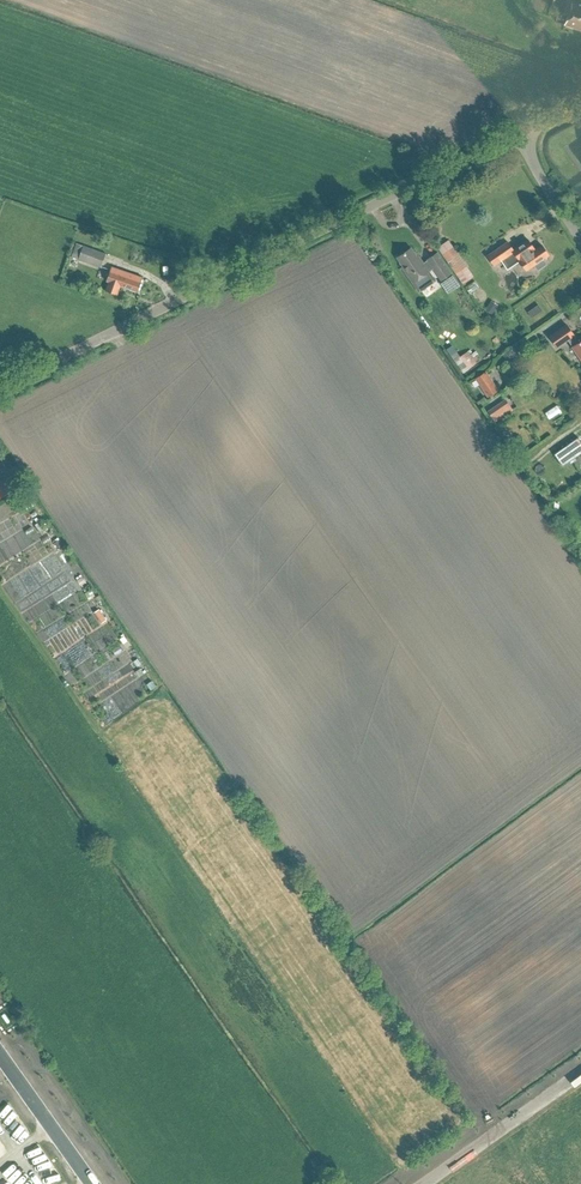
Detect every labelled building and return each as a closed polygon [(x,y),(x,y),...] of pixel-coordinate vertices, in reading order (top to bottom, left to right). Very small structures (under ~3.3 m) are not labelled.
[(571,3),(564,24),(580,30),(580,7),(571,3)] [(508,241),(487,255),(494,265),(502,260),(508,269),(520,260),(526,270),(534,264),(537,268),(538,269),(545,264),(546,262),(543,258),(549,255),(542,245),(535,249),(528,239),(513,249),(508,241)] [(437,247),(457,275),(467,268),(447,240),(437,247)] [(101,267),(105,253),(83,245),(78,259),(101,267)] [(451,273),(437,253),(427,260),(429,262),(425,265),(418,255),(417,256),(411,246),(396,257),(402,266),(400,267),(418,292),(435,281),(428,272),(433,268),(441,280),(451,273)] [(108,282),(106,289),(117,293),(120,286),(137,291),(142,277),(113,267),(108,282)] [(474,286),(484,281),(481,274),(470,278),(474,286)] [(452,275),(447,279),(454,289),(459,284),(452,275)] [(532,317),(543,310),(539,304),(528,312),(532,317)] [(578,343),(573,336),(574,335),(566,324),(550,336),(557,347),(568,339),(573,346),(572,347),(580,360),(580,341),(578,343)] [(474,362),(482,357),(473,344),(465,350),(474,362)] [(488,395),(497,389),(486,372),(476,378),(488,395)] [(496,420),(511,410),(505,400),(489,410),(496,420)] [(580,452),(580,442),(578,437),(554,453),(562,465),(580,452)] [(9,476),(0,480),(0,498),(16,491),(9,476)] [(82,576),(77,580),(80,585),(85,582),(82,576)] [(105,620),(98,609),(94,612),(100,623),(105,620)] [(129,643),(134,639),(127,630),(122,633),(129,643)]
